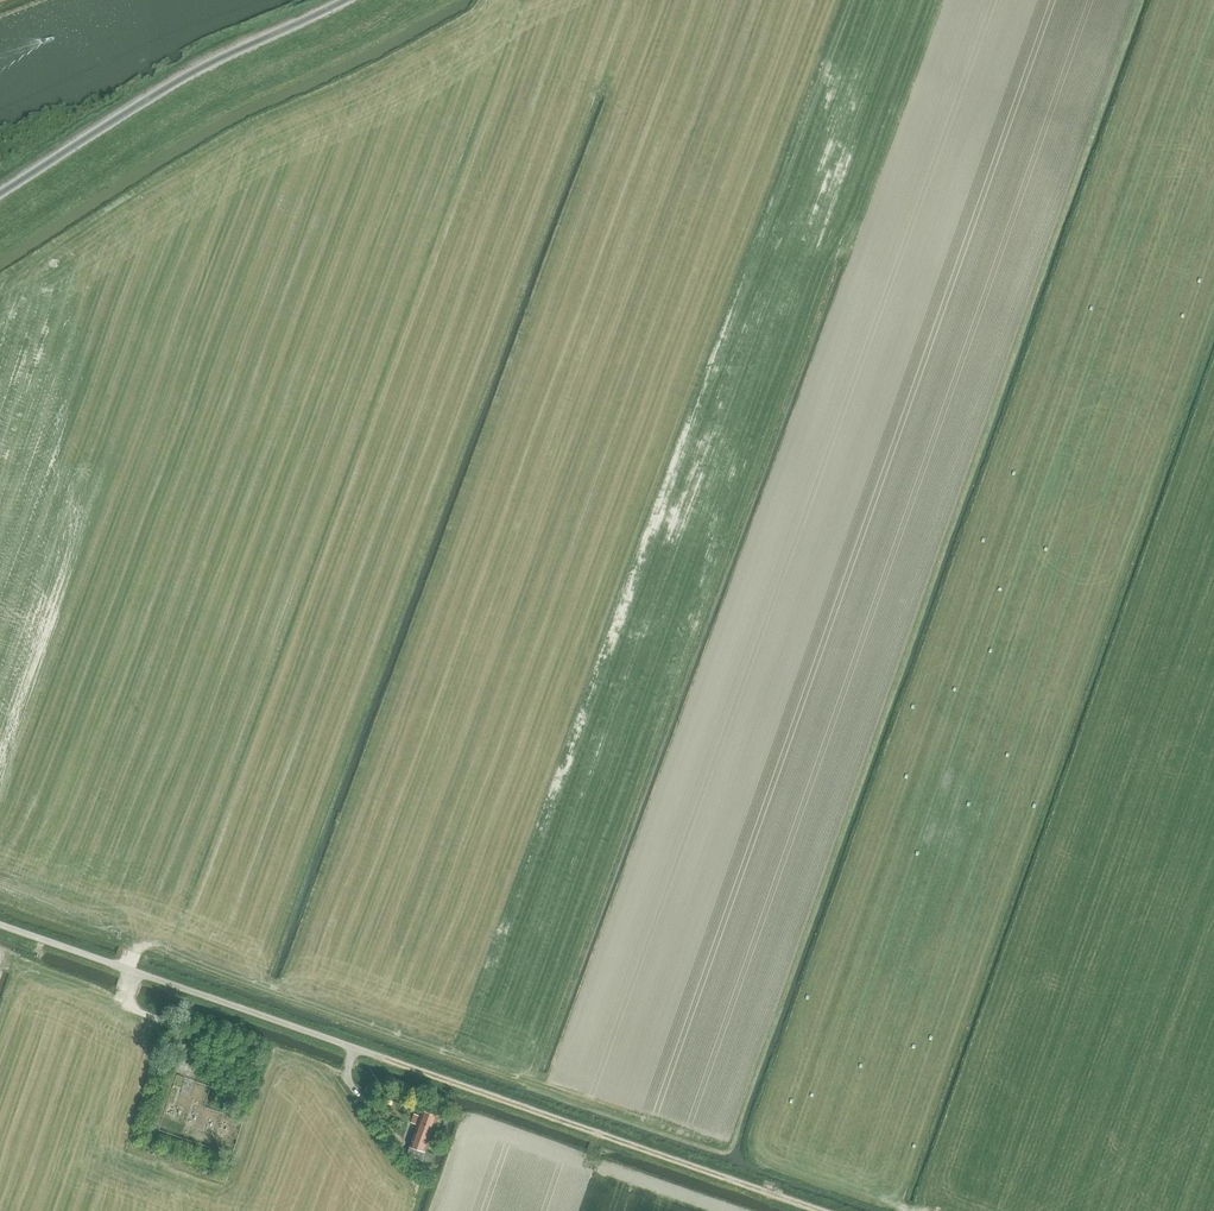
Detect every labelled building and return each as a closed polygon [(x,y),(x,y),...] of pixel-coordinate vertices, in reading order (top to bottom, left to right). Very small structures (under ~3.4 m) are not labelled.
[(406,1159),(424,1165),(429,1152),(426,1151),(438,1115),(424,1109),(421,1116),(414,1113),(412,1122),(419,1124),(406,1159)]
